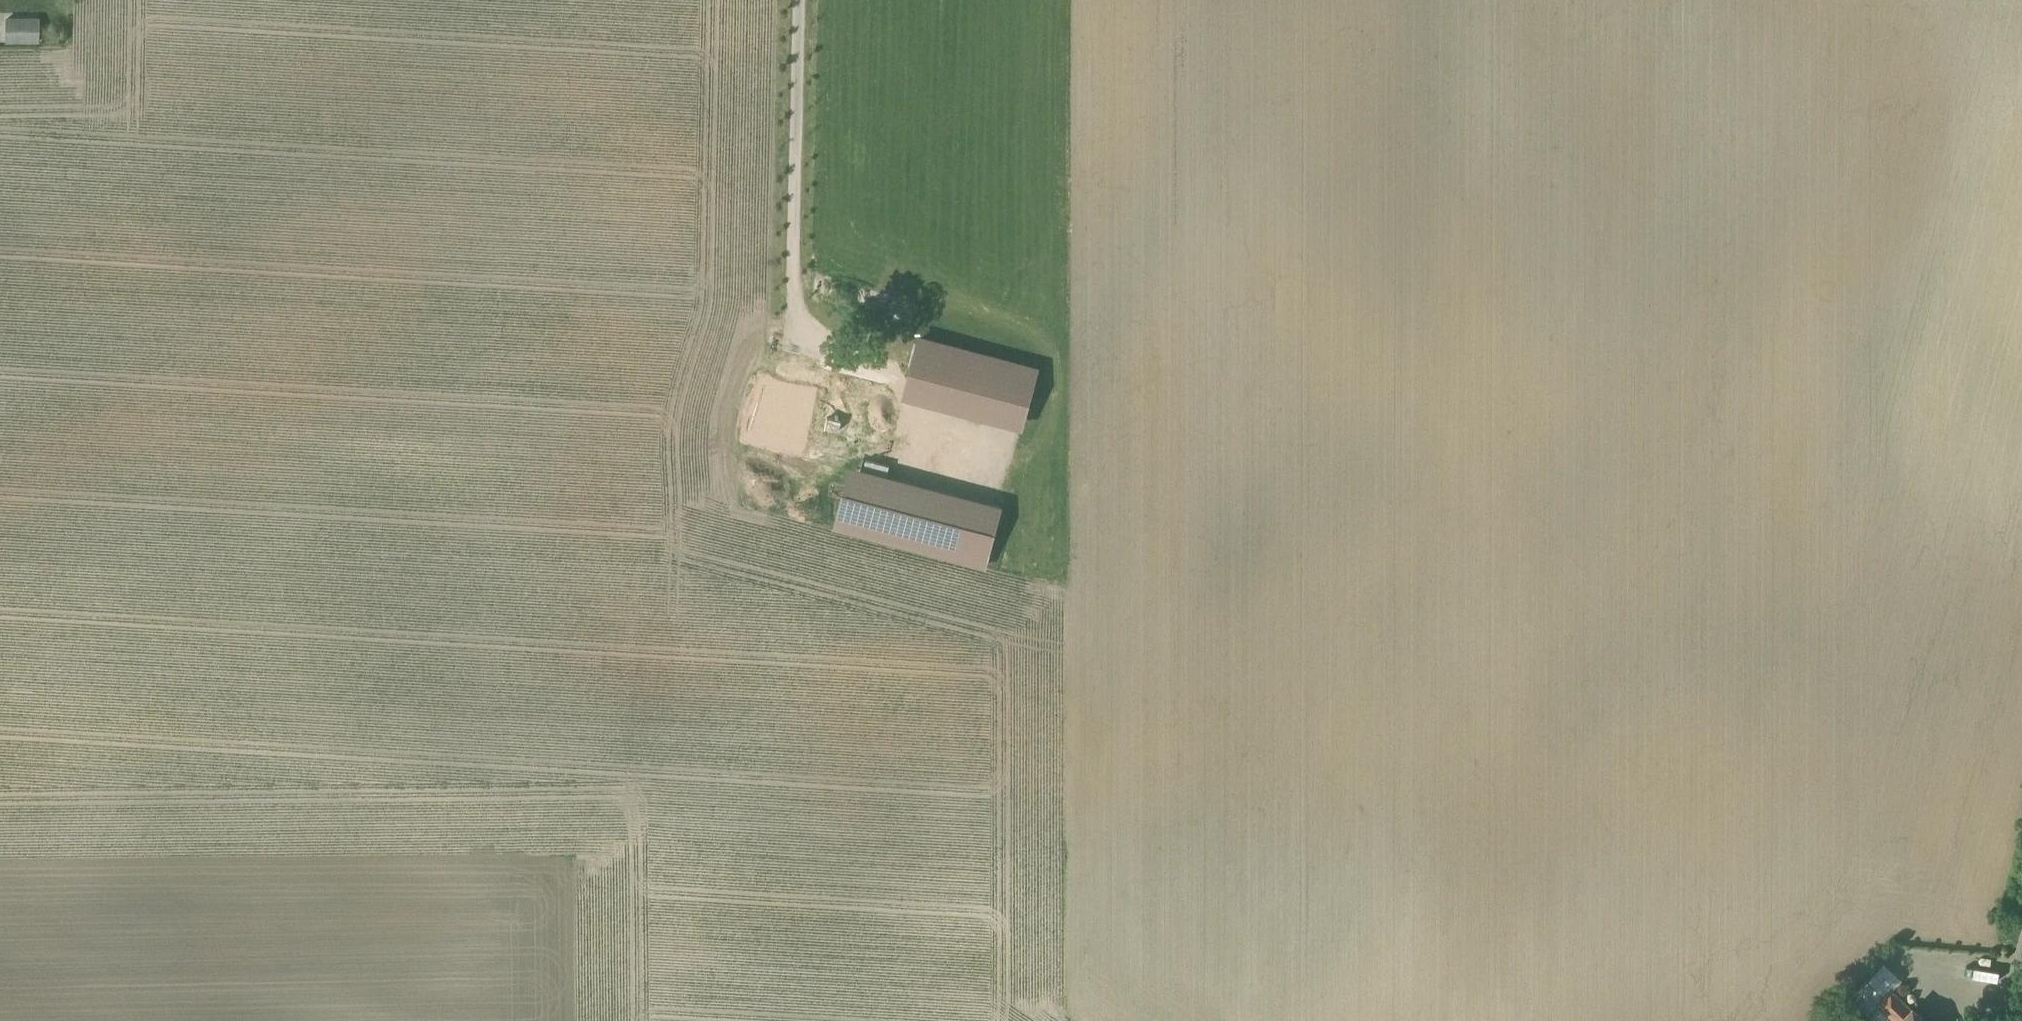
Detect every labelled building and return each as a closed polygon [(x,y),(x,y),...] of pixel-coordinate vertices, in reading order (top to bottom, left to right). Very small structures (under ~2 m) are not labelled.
[(26,19),(5,18),(5,45),(40,45),(40,31),(29,30),(29,29),(25,29),(26,19)] [(821,367),(812,400),(831,405),(826,418),(842,422),(842,423),(886,434),(899,388),(821,367)] [(989,389),(951,379),(933,446),(971,457),(989,389)] [(840,431),(842,423),(842,422),(826,418),(831,405),(812,400),(808,413),(791,408),(779,457),(818,467),(828,428),(840,431)] [(932,451),(885,439),(875,476),(922,488),(932,451)] [(1887,998),(1869,980),(1852,998),(1870,1015),(1887,998)] [(1913,1009),(1893,991),(1892,991),(1896,995),(1884,1008),(1898,1020),(1901,1020),(1913,1009)] [(1901,1020),(1927,1020),(1914,1008),(1913,1009),(1901,1020)]
